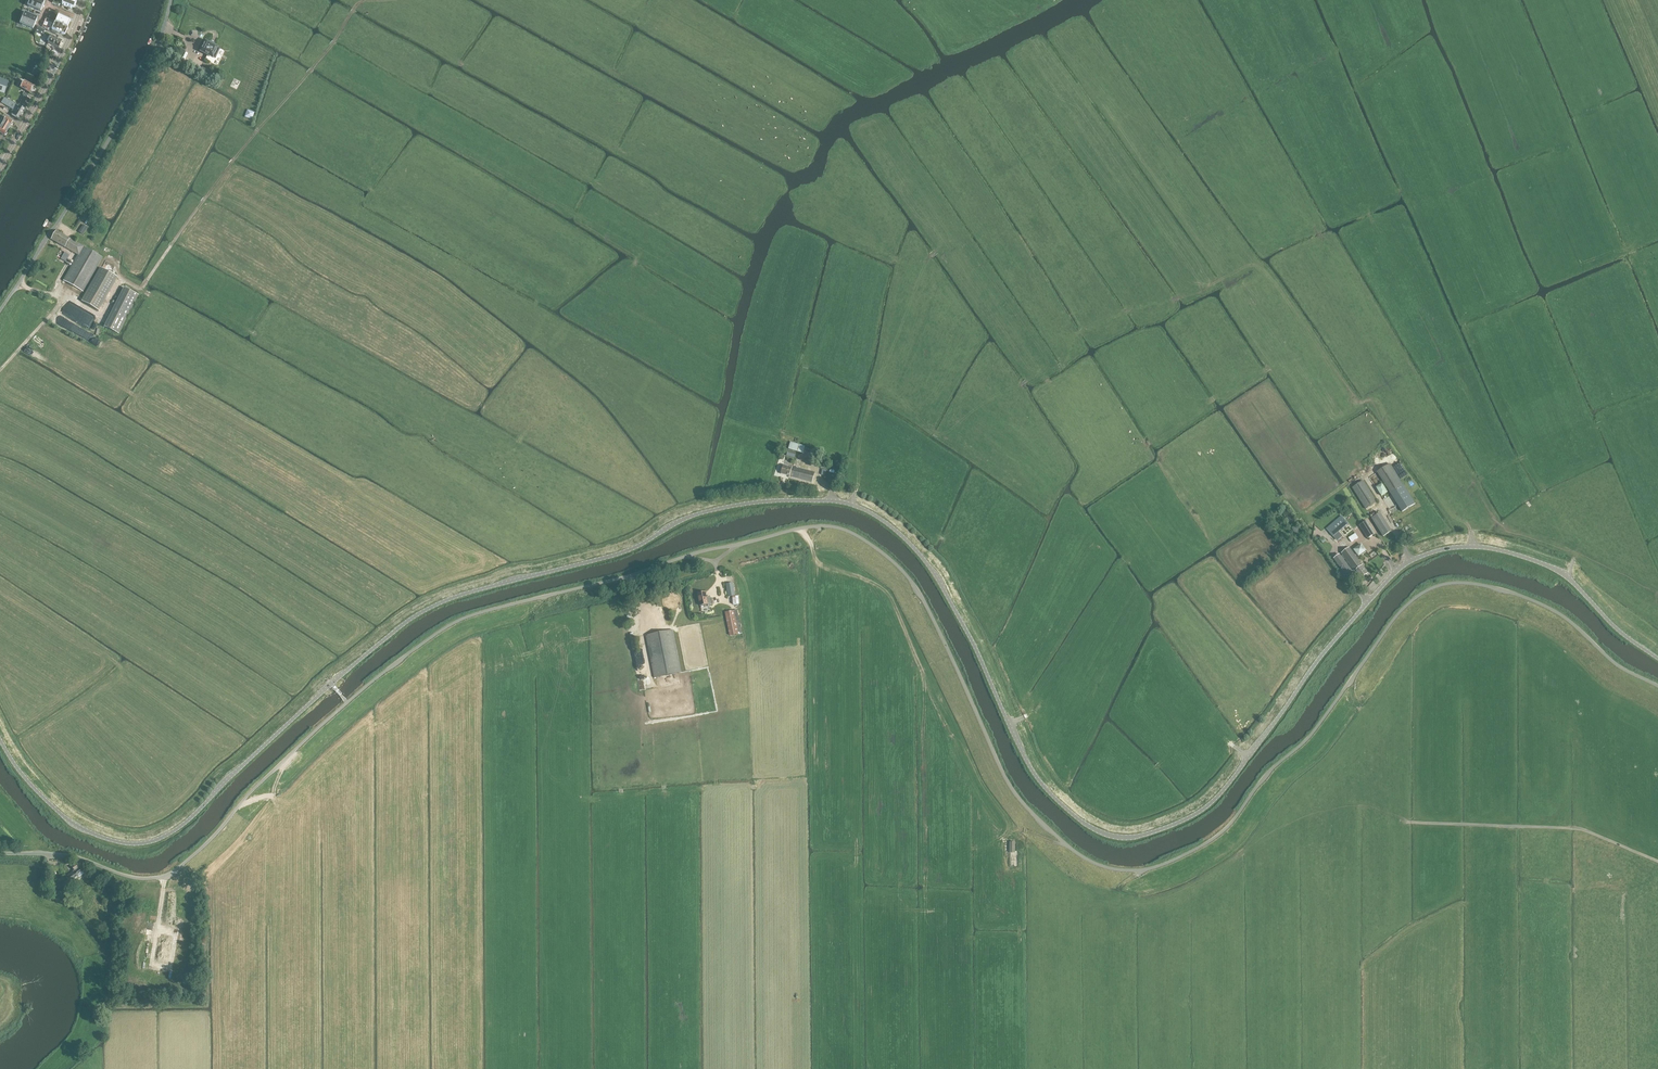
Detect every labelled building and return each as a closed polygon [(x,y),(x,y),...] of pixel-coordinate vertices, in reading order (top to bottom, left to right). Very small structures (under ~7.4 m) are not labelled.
[(41,10),(43,6),(30,0),(27,6),(28,7),(39,11),(40,12),(41,10)] [(76,2),(70,0),(64,0),(62,5),(74,10),(76,2)] [(36,17),(26,13),(25,12),(22,18),(35,24),(37,19),(38,18),(36,17)] [(67,28),(70,21),(58,16),(55,23),(67,28)] [(35,24),(22,18),(20,24),(22,25),(31,29),(33,30),(33,28),(35,24)] [(48,29),(51,23),(45,20),(42,27),(48,29)] [(67,28),(55,23),(52,30),(65,36),(68,28),(67,28)] [(36,33),(42,36),(45,30),(38,27),(36,33)] [(62,41),(61,40),(52,36),(48,43),(59,48),(62,41)] [(206,40),(200,52),(207,55),(205,59),(211,62),(213,58),(214,58),(215,57),(217,58),(221,49),(220,48),(221,47),(206,40)] [(202,68),(199,76),(207,80),(211,72),(202,68)] [(4,94),(8,82),(0,80),(0,93),(4,94)] [(21,88),(30,93),(33,87),(25,82),(21,88)] [(24,96),(18,106),(24,109),(25,107),(26,108),(30,101),(27,99),(29,96),(25,94),(26,94),(19,90),(18,93),(22,96),(23,95),(24,96)] [(25,110),(24,109),(18,106),(4,98),(1,103),(14,110),(13,112),(15,113),(13,116),(20,119),(25,110)] [(245,119),(252,122),(254,115),(247,113),(245,119)] [(2,125),(9,129),(11,126),(12,126),(13,123),(13,122),(6,118),(4,121),(1,120),(0,121),(0,123),(2,124),(2,125)] [(9,129),(2,125),(0,127),(0,133),(5,136),(5,135),(6,135),(8,133),(7,132),(9,129)] [(83,225),(79,232),(83,235),(87,227),(83,225)] [(84,247),(70,239),(56,231),(51,240),(65,248),(78,255),(63,281),(83,292),(103,258),(84,247)] [(100,268),(81,301),(98,311),(117,278),(100,268)] [(104,327),(119,334),(138,295),(124,288),(104,327)] [(790,442),(788,449),(803,454),(805,446),(790,442)] [(807,460),(806,458),(805,456),(804,455),(802,455),(801,455),(800,455),(798,456),(797,458),(797,460),(797,462),(799,463),(800,464),(802,464),(804,464),(805,463),(806,461),(807,460)] [(1390,464),(1377,472),(1391,494),(1404,486),(1390,464)] [(792,467),(783,465),(781,474),(790,476),(789,477),(812,483),(815,473),(792,467)] [(1364,481),(1353,488),(1366,509),(1377,502),(1364,481)] [(1377,486),(1381,496),(1388,492),(1383,483),(1377,486)] [(1416,504),(1404,486),(1391,494),(1402,513),(1416,504)] [(1288,510),(1285,512),(1293,524),(1296,522),(1288,510)] [(1383,536),(1392,531),(1381,512),(1372,517),(1383,536)] [(1333,537),(1348,524),(1341,516),(1326,529),(1333,537)] [(1368,521),(1360,526),(1368,538),(1376,533),(1368,521)] [(1296,525),(1292,528),(1297,535),(1301,532),(1296,525)] [(1349,538),(1351,543),(1358,538),(1355,534),(1349,538)] [(1359,556),(1367,551),(1362,544),(1354,549),(1359,556)] [(1353,570),(1352,571),(1355,575),(1356,574),(1360,579),(1368,573),(1349,548),(1341,554),(1343,556),(1353,570)] [(1340,554),(1334,559),(1349,580),(1355,575),(1352,571),(1353,570),(1343,556),(1341,557),(1340,554)] [(728,597),(738,595),(736,582),(726,584),(728,597)] [(706,592),(698,594),(700,606),(708,604),(708,606),(712,605),(711,597),(707,598),(706,592)] [(730,635),(741,633),(737,610),(725,612),(730,635)] [(672,630),(663,632),(646,636),(654,678),(681,672),(672,630)] [(77,878),(83,874),(79,869),(78,868),(80,867),(77,863),(70,868),(72,871),(71,872),(72,873),(64,878),(68,883),(76,877),(77,878)]
